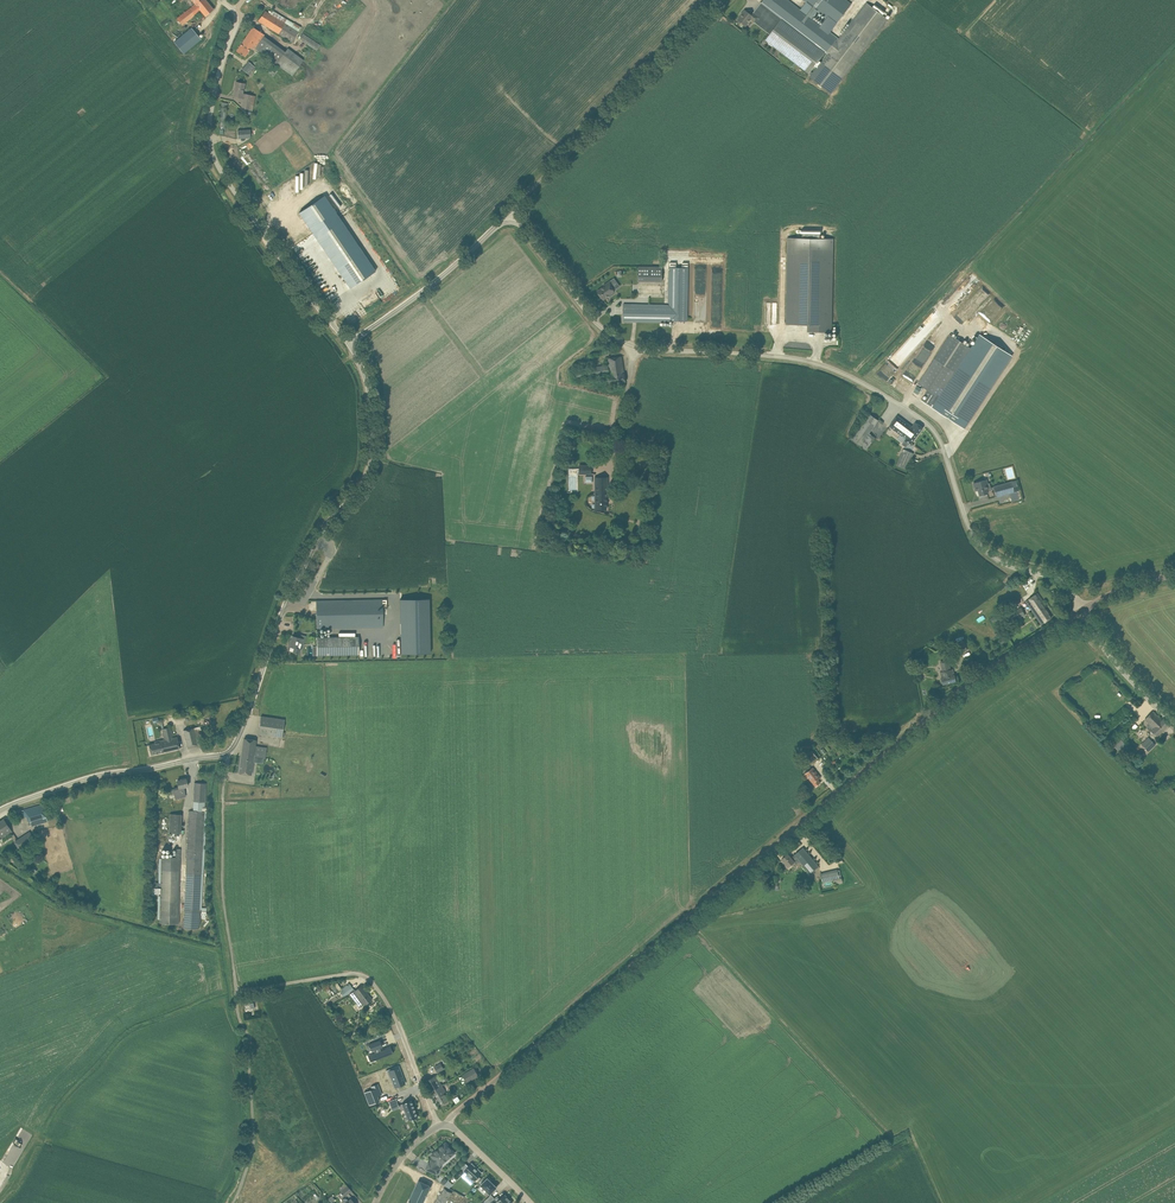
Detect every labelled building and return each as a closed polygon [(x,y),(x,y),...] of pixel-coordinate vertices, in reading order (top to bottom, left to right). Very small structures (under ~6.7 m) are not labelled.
[(206,0),(193,0),(195,4),(177,18),(182,25),(201,10),(205,16),(213,9),(206,0)] [(788,0),(763,0),(754,12),(759,16),(755,22),(754,22),(770,34),(765,40),(832,92),(889,20),(866,2),(838,39),(812,18),(800,10),(788,0)] [(846,0),(803,0),(806,2),(818,11),(835,24),(851,4),(846,0)] [(806,2),(800,10),(812,18),(818,11),(806,2)] [(754,12),(752,15),(745,10),(742,14),(738,20),(745,26),(751,18),(755,22),(759,16),(754,12)] [(281,21),(284,17),(275,12),(273,16),(265,11),(258,21),(292,42),(299,32),(281,21)] [(245,57),(251,48),(254,50),(255,48),(265,36),(265,35),(253,27),(236,51),(245,57)] [(184,53),(201,39),(191,28),(174,42),(184,53)] [(317,49),(321,43),(302,34),(299,40),(317,49)] [(304,60),(292,52),(288,48),(286,51),(276,64),(292,75),(300,65),(304,60)] [(249,75),(255,67),(249,61),(242,69),(249,75)] [(278,71),(276,69),(273,67),(268,73),(273,77),(278,71)] [(235,87),(234,96),(244,98),(245,94),(242,93),(244,84),(236,82),(235,87)] [(242,108),(249,109),(252,95),(245,94),(244,98),(242,108)] [(220,113),(226,114),(229,103),(222,102),(220,113)] [(263,105),(256,121),(265,125),(273,109),(263,105)] [(250,130),(244,130),(238,130),(238,139),(250,138),(250,130)] [(293,187),(301,180),(303,183),(307,179),(303,175),(291,184),(293,187)] [(313,233),(338,216),(324,196),(299,213),(313,233)] [(808,325),(807,332),(832,332),(832,238),(820,238),(820,233),(811,233),(802,233),(802,238),(788,237),(786,324),(808,325)] [(370,263),(358,272),(350,259),(337,268),(350,288),(375,271),(370,263)] [(687,321),(688,268),(670,267),(669,305),(623,304),(623,321),(669,322),(670,321),(687,321)] [(601,286),(602,287),(597,291),(603,300),(615,291),(611,286),(613,284),(610,280),(601,286)] [(766,324),(777,324),(777,302),(766,302),(766,324)] [(921,400),(931,407),(970,347),(950,335),(918,384),(928,390),(921,400)] [(980,335),(933,408),(964,428),(1011,355),(980,335)] [(607,359),(608,364),(574,370),(576,379),(608,374),(609,384),(626,382),(625,373),(624,373),(622,356),(616,357),(607,359)] [(917,385),(914,391),(919,394),(922,388),(917,385)] [(867,412),(850,439),(867,450),(875,437),(870,433),(879,419),(867,412)] [(923,428),(916,422),(912,427),(897,415),(889,426),(906,439),(902,445),(906,448),(910,443),(911,444),(923,428)] [(897,466),(907,470),(914,453),(904,449),(897,466)] [(940,466),(937,459),(917,466),(919,473),(940,466)] [(592,474),(592,465),(580,465),(580,474),(592,474)] [(608,493),(608,477),(595,477),(595,509),(607,509),(606,493),(608,493)] [(973,483),(976,491),(978,490),(980,496),(988,493),(987,491),(995,489),(997,497),(1020,490),(1017,480),(991,487),(990,483),(988,483),(987,479),(973,483)] [(1025,601),(1033,612),(1041,624),(1051,618),(1045,608),(1047,606),(1038,593),(1025,601)] [(316,601),(317,628),(383,627),(383,606),(383,599),(316,601)] [(429,599),(401,600),(401,653),(430,652),(429,599)] [(1025,615),(1021,607),(1004,615),(1008,623),(1025,615)] [(995,633),(997,637),(1006,631),(1003,627),(995,633)] [(291,639),(288,650),(299,653),(300,648),(301,643),(303,638),(293,635),(292,640),(291,639)] [(999,640),(1001,644),(1008,639),(1005,635),(999,640)] [(359,654),(358,636),(317,637),(317,655),(359,654)] [(964,639),(958,641),(961,652),(967,650),(964,639)] [(951,669),(949,659),(939,661),(942,671),(940,672),(942,684),(956,681),(953,669),(951,669)] [(1144,720),(1149,724),(1147,726),(1147,728),(1150,731),(1153,731),(1157,735),(1168,725),(1163,719),(1162,721),(1153,711),(1144,720)] [(285,720),(267,717),(261,716),(258,734),(282,737),(285,720)] [(1092,727),(1100,735),(1103,731),(1096,724),(1092,727)] [(204,742),(203,736),(200,726),(184,730),(187,746),(204,742)] [(161,740),(164,751),(180,748),(177,736),(173,737),(170,727),(162,729),(164,739),(161,740)] [(267,747),(255,746),(256,740),(244,738),(239,773),(251,774),(253,760),(262,761),(262,757),(265,758),(267,747)] [(1128,747),(1120,738),(1113,743),(1121,753),(1128,747)] [(1155,744),(1150,739),(1143,746),(1148,751),(1155,744)] [(154,742),(155,743),(149,744),(151,754),(164,751),(161,740),(154,742)] [(818,758),(812,750),(812,751),(807,754),(803,758),(809,765),(818,758)] [(808,778),(808,777),(816,786),(820,783),(817,778),(819,776),(813,768),(805,774),(808,778)] [(177,781),(179,788),(173,789),(175,799),(181,798),(180,793),(185,792),(183,787),(188,786),(186,779),(177,781)] [(206,783),(195,782),(194,801),(195,802),(204,802),(205,802),(206,783)] [(47,816),(44,804),(23,810),(25,817),(27,817),(29,822),(30,822),(31,826),(48,821),(46,817),(47,816)] [(206,907),(202,907),(206,812),(188,811),(185,876),(186,876),(184,928),(199,929),(199,925),(201,926),(201,911),(205,911),(206,907)] [(169,813),(169,833),(181,833),(181,814),(169,813)] [(7,824),(4,819),(0,821),(0,838),(1,840),(12,832),(7,824)] [(24,835),(19,839),(23,846),(29,843),(24,835)] [(819,866),(807,852),(803,847),(794,855),(791,858),(788,854),(782,859),(788,867),(794,862),(796,865),(800,861),(810,873),(819,866)] [(151,882),(151,894),(158,894),(157,919),(160,919),(160,923),(178,924),(180,876),(180,861),(180,849),(176,849),(176,855),(174,855),(174,857),(167,857),(161,857),(161,858),(159,858),(158,883),(151,882)] [(840,878),(837,869),(820,873),(823,882),(840,878)] [(341,993),(344,997),(354,989),(350,984),(348,986),(348,985),(342,989),(343,991),(341,993)] [(341,992),(340,986),(327,989),(329,994),(341,992)] [(352,993),(355,997),(357,996),(364,1005),(371,999),(361,986),(352,993)] [(382,1046),(380,1041),(370,1045),(371,1050),(374,1049),(375,1052),(372,1053),(375,1059),(393,1052),(391,1046),(380,1050),(379,1047),(382,1046)] [(442,1064),(435,1069),(436,1069),(438,1073),(444,1069),(442,1064)] [(399,1067),(398,1067),(391,1069),(391,1068),(386,1070),(386,1071),(389,1078),(391,1077),(395,1087),(405,1083),(399,1067)] [(479,1075),(476,1070),(474,1067),(462,1074),(466,1081),(471,1078),(472,1080),(479,1075)] [(433,1095),(435,1094),(441,1105),(450,1099),(436,1075),(425,1081),(433,1095)] [(378,1083),(377,1083),(371,1085),(371,1086),(372,1088),(364,1091),(369,1104),(379,1100),(377,1095),(381,1093),(381,1094),(382,1093),(381,1093),(378,1083)] [(397,1097),(388,1101),(392,1110),(392,1109),(392,1108),(399,1106),(399,1105),(400,1105),(400,1104),(399,1105),(396,1098),(397,1098),(397,1097)] [(406,1102),(402,1103),(407,1115),(409,1115),(410,1119),(409,1120),(413,1118),(413,1119),(414,1119),(414,1118),(418,1116),(412,1100),(408,1101),(407,1101),(406,1101),(406,1102)] [(426,1169),(438,1174),(441,1167),(439,1166),(455,1153),(446,1143),(432,1155),(434,1158),(431,1160),(430,1162),(429,1162),(426,1169)] [(469,1166),(464,1171),(474,1180),(475,1180),(482,1173),(472,1163),(469,1166)] [(459,1169),(454,1175),(458,1179),(461,1175),(463,1172),(459,1169)] [(481,1184),(490,1194),(497,1187),(491,1181),(492,1180),(489,1178),(488,1178),(487,1178),(484,1181),(483,1180),(481,1183),(482,1184),(481,1184)] [(411,1199),(421,1202),(423,1202),(426,1195),(431,1186),(419,1180),(411,1199)] [(341,1191),(345,1196),(351,1190),(347,1185),(341,1191)] [(452,1192),(444,1188),(435,1202),(445,1202),(452,1192)] [(495,1198),(491,1194),(484,1201),(486,1202),(489,1202),(492,1200),(495,1198)] [(513,1202),(505,1194),(497,1201),(497,1202),(495,1202),(512,1202),(513,1202)]
